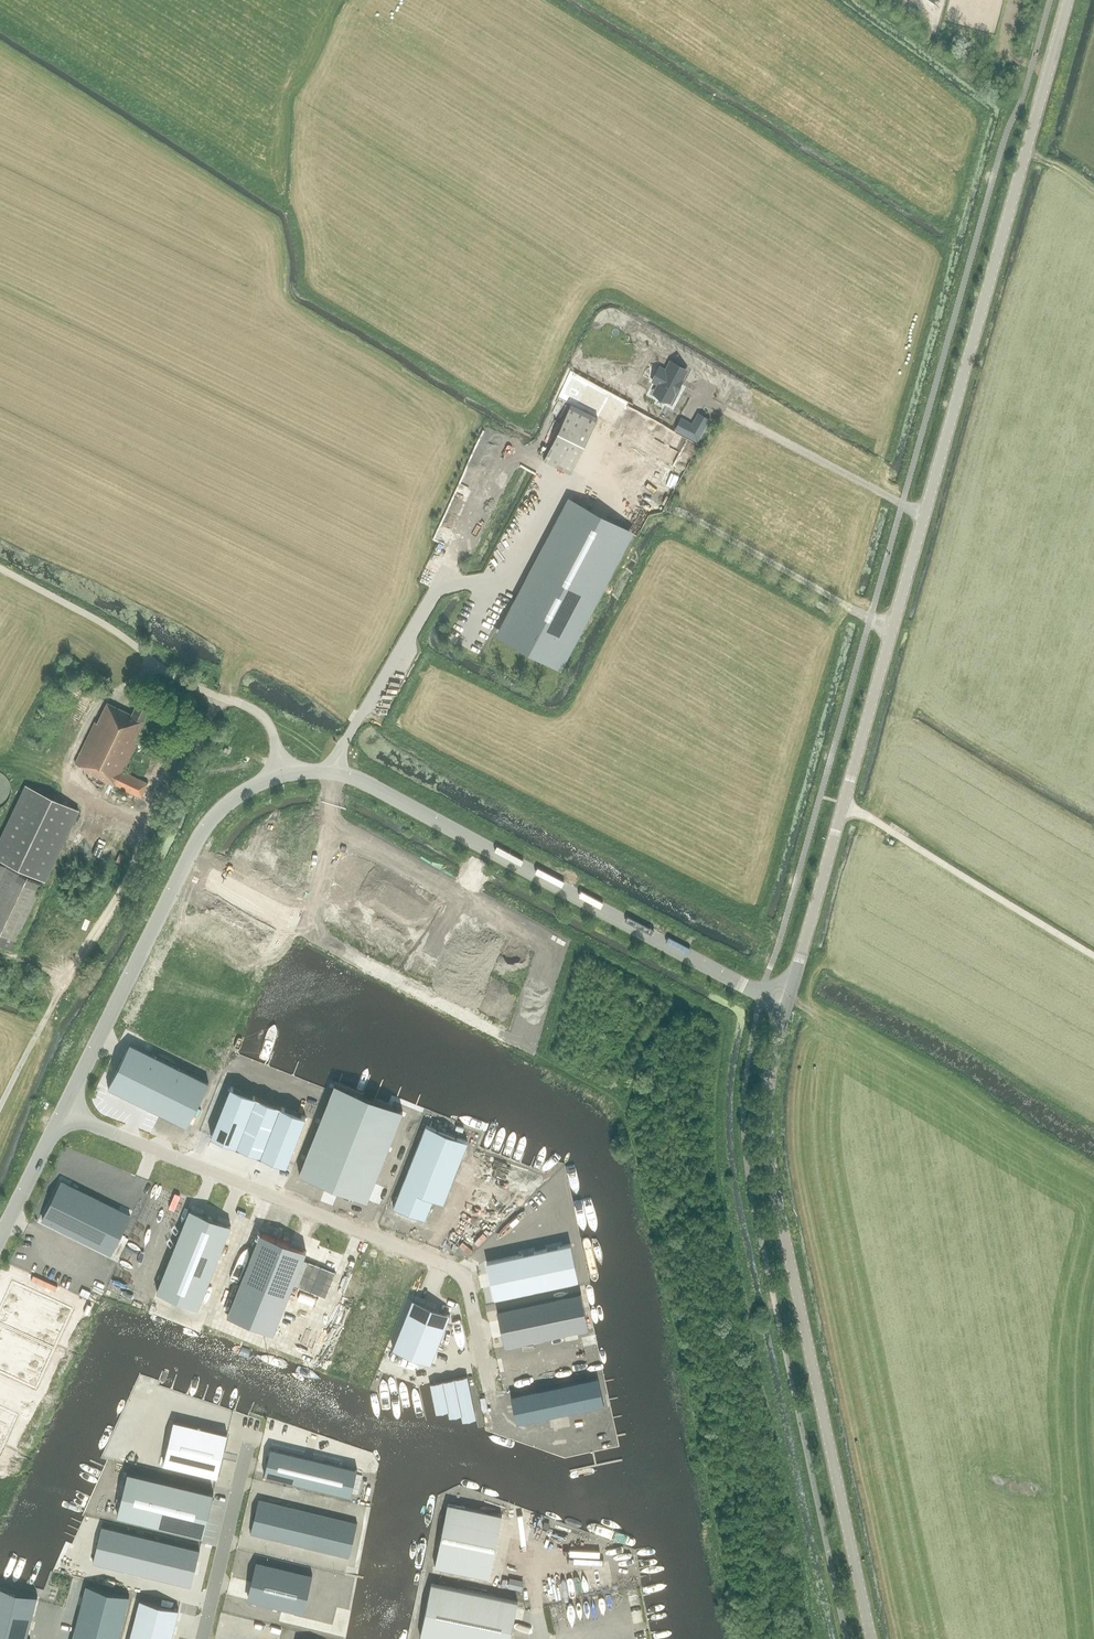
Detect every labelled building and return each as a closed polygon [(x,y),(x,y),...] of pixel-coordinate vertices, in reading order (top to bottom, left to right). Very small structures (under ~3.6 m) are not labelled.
[(953,37),(952,42),(965,45),(966,40),(953,37)] [(671,362),(666,372),(663,370),(656,382),(660,384),(655,393),(670,401),(674,392),(675,392),(682,380),(681,379),(686,370),(671,362)] [(571,474),(597,418),(570,405),(544,462),(571,474)] [(672,445),(682,450),(689,436),(679,432),(672,445)] [(477,459),(487,463),(493,449),(483,445),(477,459)] [(571,500),(512,613),(515,615),(507,629),(560,657),(567,643),(570,644),(630,531),(571,500)] [(148,782),(123,771),(142,732),(139,730),(144,720),(144,719),(150,705),(138,700),(131,714),(107,702),(98,722),(96,721),(75,763),(86,768),(85,770),(141,797),(148,782)] [(2,807),(4,805),(6,804),(7,802),(8,801),(9,799),(9,798),(10,797),(11,795),(11,794),(11,793),(11,791),(11,790),(11,789),(11,787),(11,786),(11,785),(10,783),(9,780),(8,779),(8,778),(7,777),(6,776),(5,775),(4,774),(3,773),(1,772),(0,772),(0,808),(1,807),(2,807)] [(79,809),(59,801),(26,785),(0,841),(0,945),(12,951),(79,809)] [(364,954),(405,878),(351,849),(311,925),(364,954)] [(490,1021),(531,945),(486,921),(445,997),(490,1021)] [(130,1043),(109,1087),(187,1126),(209,1083),(130,1043)] [(335,1084),(300,1173),(367,1200),(403,1111),(377,1101),(344,1088),(335,1084)] [(231,1087),(211,1136),(236,1146),(256,1097),(231,1087)] [(256,1097),(236,1146),(261,1156),(281,1107),(256,1097)] [(281,1107),(261,1156),(286,1166),(306,1116),(281,1107)] [(410,1166),(394,1207),(425,1220),(433,1199),(443,1203),(452,1182),(411,1166),(410,1166)] [(245,1174),(242,1181),(271,1190),(273,1182),(245,1174)] [(62,1181),(42,1220),(111,1254),(131,1215),(62,1181)] [(231,1226),(190,1209),(157,1291),(198,1308),(231,1226)] [(261,1232),(227,1315),(274,1333),(293,1285),(303,1261),(307,1251),(261,1232)] [(571,1244),(487,1262),(495,1298),(578,1280),(571,1244)] [(303,1261),(293,1285),(326,1298),(336,1272),(309,1261),(308,1263),(303,1261)] [(0,1311),(0,1323),(57,1347),(74,1306),(13,1281),(0,1311)] [(497,1310),(505,1346),(589,1328),(581,1293),(497,1310)] [(430,1364),(450,1314),(413,1299),(393,1349),(430,1364)] [(40,1387),(57,1347),(0,1323),(0,1371),(40,1387)] [(467,1375),(430,1383),(437,1413),(449,1411),(450,1417),(462,1415),(463,1421),(476,1418),(467,1375)] [(604,1404),(598,1377),(587,1380),(593,1407),(604,1404)] [(593,1407),(587,1380),(576,1382),(582,1409),(593,1407)] [(582,1409),(576,1382),(566,1384),(571,1411),(582,1409)] [(571,1411),(566,1384),(555,1387),(560,1414),(571,1411)] [(555,1387),(512,1396),(518,1423),(560,1414),(555,1387)] [(5,1455),(22,1414),(0,1405),(0,1452),(5,1455)] [(215,1476),(217,1477),(227,1434),(174,1421),(164,1464),(215,1476)] [(357,1470),(357,1469),(271,1448),(270,1448),(271,1449),(265,1474),(264,1474),(264,1475),(351,1496),(351,1495),(357,1469),(357,1470)] [(214,1493),(128,1472),(117,1515),(203,1536),(214,1493)] [(260,1499),(255,1516),(263,1518),(267,1501),(260,1499)] [(263,1518),(270,1520),(275,1503),(267,1501),(263,1518)] [(278,1522),(282,1504),(275,1503),(270,1520),(278,1522)] [(285,1524),(289,1506),(282,1504),(278,1522),(285,1524)] [(488,1577),(501,1515),(448,1504),(435,1566),(488,1577)] [(285,1524),(293,1525),(297,1508),(289,1506),(285,1524)] [(300,1527),(304,1510),(297,1508),(293,1525),(300,1527)] [(300,1527),(308,1529),(312,1512),(304,1510),(300,1527)] [(315,1531),(319,1513),(312,1512),(308,1529),(315,1531)] [(327,1515),(319,1513),(315,1531),(322,1533),(327,1515)] [(330,1534),(334,1517),(327,1515),(322,1533),(330,1534)] [(255,1516),(251,1534),(259,1535),(263,1518),(255,1516)] [(341,1519),(334,1517),(330,1534),(337,1536),(341,1519)] [(259,1535),(266,1537),(270,1520),(263,1518),(259,1535)] [(349,1521),(341,1519),(337,1536),(345,1538),(349,1521)] [(270,1520),(266,1537),(274,1539),(278,1522),(270,1520)] [(349,1521),(345,1538),(352,1540),(356,1522),(349,1521)] [(285,1524),(278,1522),(274,1539),(281,1541),(285,1524)] [(289,1543),(293,1525),(285,1524),(281,1541),(289,1543)] [(296,1544),(300,1527),(293,1525),(289,1543),(296,1544)] [(102,1526),(93,1563),(191,1586),(200,1550),(102,1526)] [(308,1529),(300,1527),(296,1544),(303,1546),(308,1529)] [(315,1531),(308,1529),(303,1546),(311,1548),(315,1531)] [(318,1550),(322,1533),(315,1531),(311,1548),(318,1550)] [(318,1550),(326,1552),(330,1534),(322,1533),(318,1550)] [(330,1534),(326,1552),(333,1553),(337,1536),(330,1534)] [(337,1536),(333,1553),(341,1555),(345,1538),(337,1536)] [(341,1555),(348,1557),(352,1540),(345,1538),(341,1555)] [(64,1559),(61,1571),(74,1574),(77,1562),(64,1559)] [(248,1599),(248,1600),(303,1614),(313,1575),(256,1561),(256,1562),(259,1563),(250,1600),(248,1599)] [(517,1580),(515,1588),(522,1590),(524,1582),(517,1580)] [(518,1603),(518,1601),(431,1583),(420,1637),(430,1638),(510,1638),(518,1603)] [(72,1638),(119,1638),(130,1596),(129,1596),(129,1597),(87,1586),(87,1585),(86,1585),(72,1638)] [(38,1597),(37,1597),(36,1600),(0,1591),(0,1638),(27,1638),(38,1597)] [(130,1638),(171,1638),(172,1638),(173,1635),(172,1635),(179,1610),(140,1600),(130,1638)]
